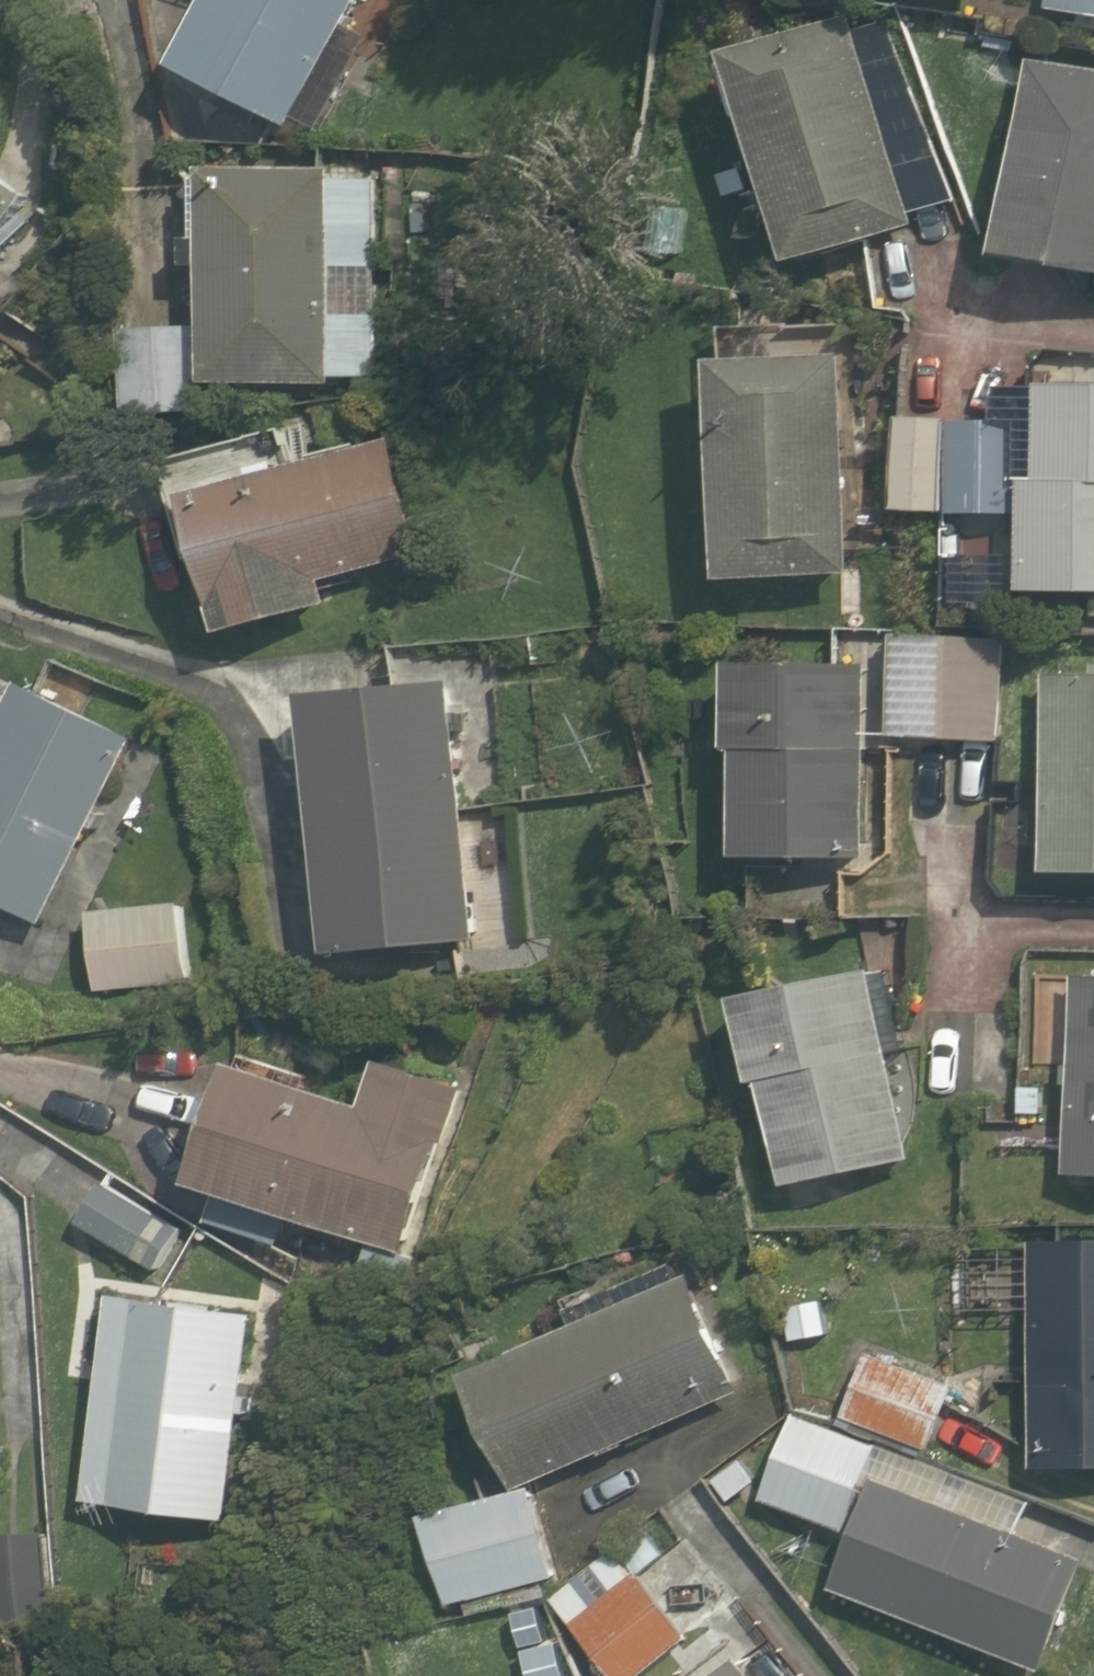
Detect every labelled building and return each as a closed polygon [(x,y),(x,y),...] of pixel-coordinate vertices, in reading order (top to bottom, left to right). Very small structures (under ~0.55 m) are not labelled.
[(196,63),(303,127),(308,118),(328,129),(376,37),(356,25),(370,0),(229,0),(196,63)] [(1044,9),(1093,17),(1093,0),(1046,0),(1044,9)] [(914,222),(848,14),(715,52),(784,261),(914,222)] [(1027,58),(989,256),(1093,273),(1093,69),(1027,58)] [(53,193),(0,152),(0,263),(53,193)] [(344,164),(220,163),(218,382),(342,383),(342,375),(381,375),(383,178),(344,178),(344,164)] [(208,325),(131,328),(134,412),(211,410),(208,325)] [(840,352),(701,357),(713,579),(850,575),(840,352)] [(1033,383),(1032,478),(1017,478),(1017,590),(1093,591),(1093,383),(1033,383)] [(206,491),(239,632),(346,602),(339,579),(436,552),(403,436),(206,491)] [(1003,640),(888,635),(885,735),(997,740),(1003,640)] [(863,859),(865,663),(723,662),(721,747),(729,752),(728,856),(863,859)] [(1040,673),(1038,871),(1093,871),(1093,664),(1091,664),(1090,673),(1040,673)] [(325,691),(346,954),(489,940),(464,679),(325,691)] [(0,751),(0,894),(55,922),(149,738),(36,680),(0,751)] [(191,901),(99,909),(106,990),(198,983),(191,901)] [(910,1159),(868,968),(728,996),(746,1082),(755,1080),(780,1187),(910,1159)] [(1071,975),(1064,1173),(1093,1174),(1093,976),(1071,975)] [(379,1103),(252,1058),(208,1182),(416,1254),(475,1087),(395,1059),(379,1103)] [(112,1181),(85,1224),(163,1272),(190,1229),(112,1181)] [(1026,1241),(1028,1469),(1093,1466),(1093,1239),(1026,1241)] [(740,1391),(688,1272),(456,1373),(512,1491),(740,1391)] [(125,1291),(95,1499),(238,1519),(268,1312),(125,1291)] [(841,1414),(929,1448),(954,1387),(866,1353),(841,1414)] [(759,1501),(843,1532),(876,1446),(792,1414),(759,1501)] [(0,1444),(0,1482),(14,1450),(0,1444)] [(1083,1560),(873,1477),(828,1590),(1039,1671),(1083,1560)] [(555,1577),(532,1488),(421,1517),(445,1608),(462,1603),(466,1618),(546,1597),(541,1580),(555,1577)] [(711,1675),(749,1675),(735,1658),(711,1675)]
